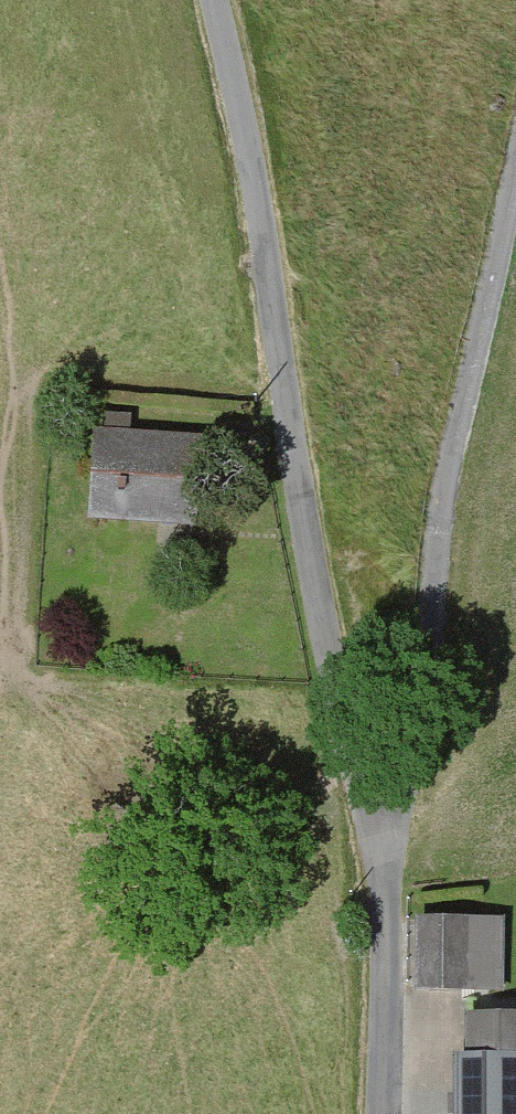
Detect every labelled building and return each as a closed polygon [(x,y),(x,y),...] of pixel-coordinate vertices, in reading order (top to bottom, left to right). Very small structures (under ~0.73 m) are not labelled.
[(204,446),(96,436),(87,526),(195,536),(204,446)] [(511,926),(424,924),(422,1000),(509,1002),(511,926)] [(474,1028),(474,1069),(460,1069),(460,1113),(515,1113),(515,1028),(474,1028)]
